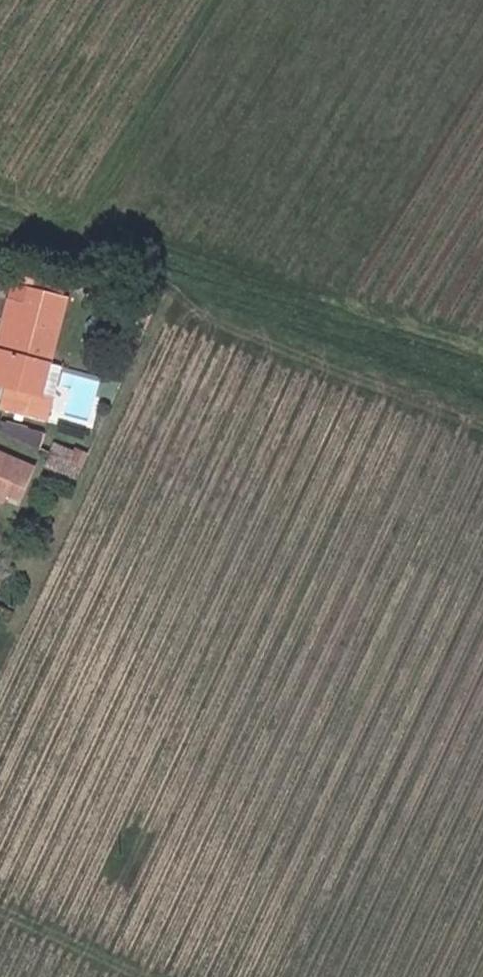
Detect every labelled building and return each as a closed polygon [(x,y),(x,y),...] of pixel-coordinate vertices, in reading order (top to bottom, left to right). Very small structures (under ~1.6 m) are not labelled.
[(19,391),(41,308),(0,296),(0,413),(18,418),(25,393),(19,391)] [(18,418),(32,421),(39,397),(25,393),(18,418)] [(80,478),(91,453),(61,440),(50,465),(80,478)] [(38,472),(0,455),(0,502),(19,510),(38,472)]
